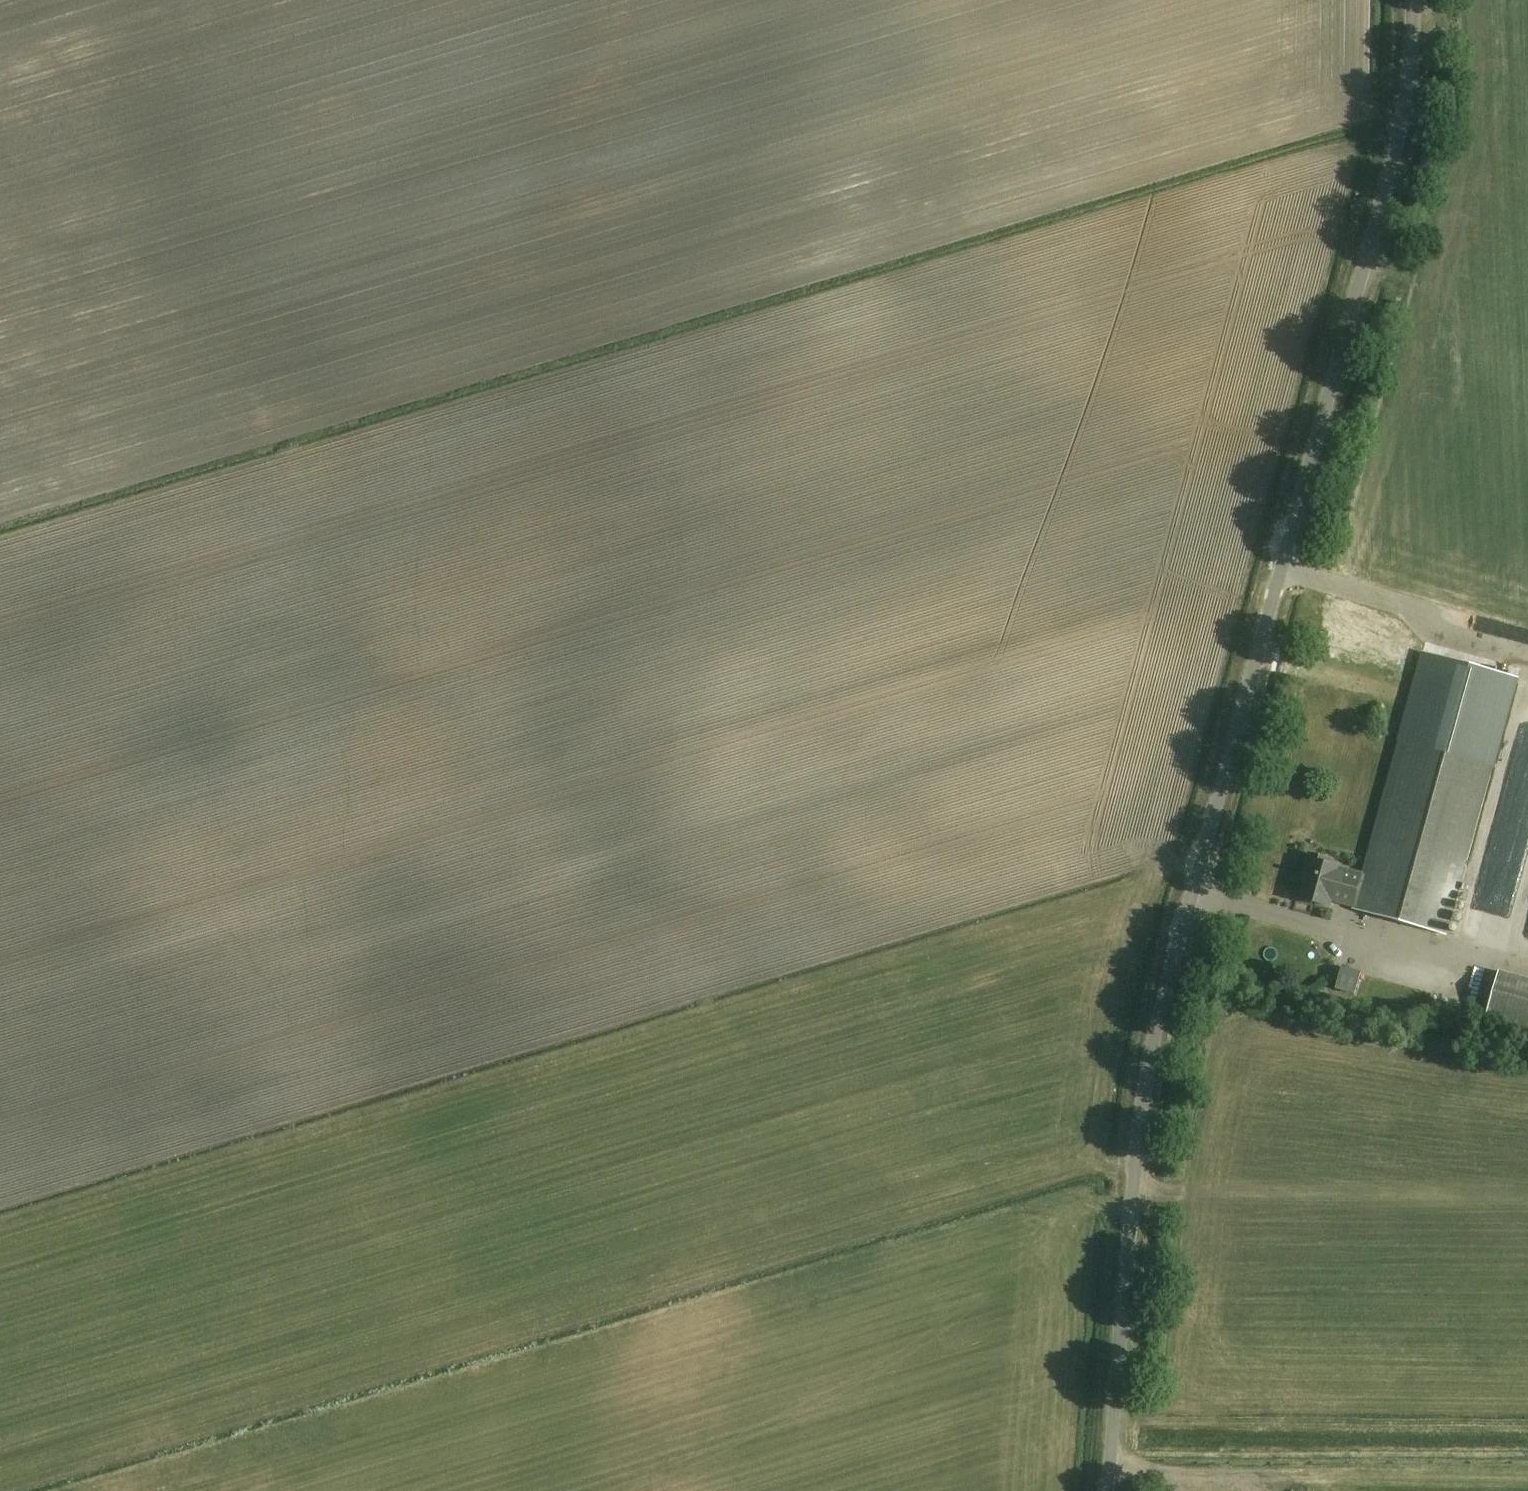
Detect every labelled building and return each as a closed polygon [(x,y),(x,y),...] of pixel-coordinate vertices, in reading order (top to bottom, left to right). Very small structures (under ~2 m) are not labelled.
[(1494,764),(1400,738),(1360,885),(1338,878),(1341,867),(1329,864),(1330,859),(1310,854),(1305,873),(1308,874),(1301,899),(1330,907),(1332,899),(1354,906),(1353,909),(1447,935),(1494,764)] [(1501,971),(1485,1025),(1527,1038),(1527,979),(1501,971)]
